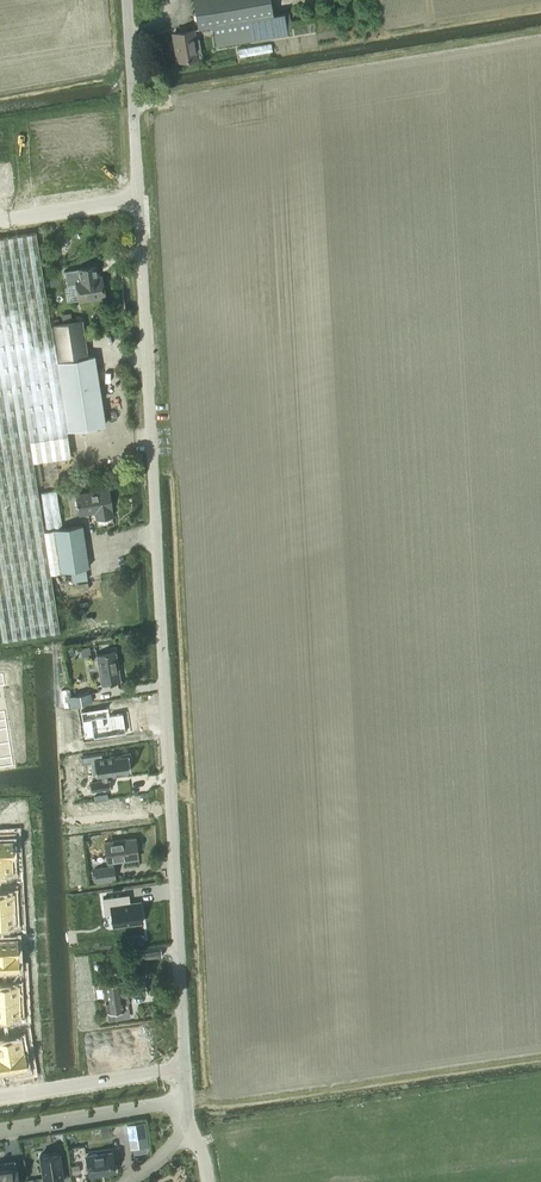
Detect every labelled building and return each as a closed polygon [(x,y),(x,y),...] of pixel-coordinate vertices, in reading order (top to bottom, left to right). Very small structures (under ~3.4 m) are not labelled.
[(281,13),(273,14),(271,0),(193,0),(198,27),(213,25),(216,46),(288,34),(287,30),(292,30),(288,11),(281,12),(281,13)] [(193,29),(173,33),(178,61),(198,57),(197,56),(201,55),(198,39),(195,40),(193,29)] [(240,57),(272,51),(271,42),(237,48),(240,57)] [(58,242),(68,241),(67,233),(57,234),(58,242)] [(97,266),(65,271),(67,285),(76,283),(79,300),(105,296),(102,276),(97,276),(96,273),(98,273),(97,266)] [(53,324),(50,324),(56,361),(88,356),(82,319),(72,321),(63,322),(53,324)] [(56,361),(55,361),(67,429),(106,423),(95,354),(88,356),(56,361)] [(110,488),(75,493),(78,514),(95,512),(96,519),(113,516),(112,509),(113,509),(110,488)] [(41,492),(47,529),(62,527),(56,490),(41,492)] [(47,530),(44,530),(50,573),(61,571),(70,570),(85,567),(89,567),(86,548),(84,537),(82,525),(62,528),(54,529),(47,530)] [(85,567),(70,570),(72,581),(75,581),(87,579),(85,567)] [(88,581),(78,583),(79,590),(89,588),(88,581)] [(121,681),(116,651),(96,654),(101,684),(121,681)] [(70,705),(92,702),(91,692),(70,696),(69,689),(62,690),(64,707),(70,706),(70,705)] [(81,710),(82,720),(90,719),(93,736),(93,737),(126,732),(123,712),(109,714),(109,713),(106,713),(105,707),(108,707),(108,706),(81,710)] [(12,763),(11,754),(6,755),(3,740),(0,741),(0,765),(12,763)] [(90,782),(91,791),(111,788),(110,779),(108,779),(107,775),(117,773),(117,771),(131,769),(129,758),(132,758),(131,751),(121,752),(122,755),(114,756),(114,755),(94,758),(94,761),(91,762),(92,774),(96,773),(96,776),(102,776),(103,780),(90,782)] [(11,855),(11,841),(15,841),(15,832),(0,832),(0,855),(11,855)] [(135,837),(104,842),(107,862),(108,862),(113,861),(138,858),(135,837)] [(1,870),(1,878),(17,877),(17,868),(11,869),(11,855),(0,855),(0,870),(1,870)] [(114,865),(92,868),(94,881),(115,878),(114,865)] [(13,906),(13,892),(18,892),(18,883),(2,884),(2,892),(0,892),(0,907),(13,906)] [(126,894),(103,897),(105,914),(111,913),(113,926),(142,922),(140,901),(129,902),(129,901),(126,901),(126,894)] [(0,907),(0,921),(4,921),(4,929),(20,928),(20,919),(14,920),(13,906),(0,907)] [(0,939),(0,954),(17,953),(16,939),(21,939),(20,930),(4,931),(5,939),(0,939)] [(162,956),(161,947),(140,949),(141,959),(162,956)] [(0,954),(0,969),(6,968),(7,976),(23,976),(22,967),(17,967),(17,953),(0,954)] [(18,1000),(18,986),(23,986),(23,977),(7,978),(7,986),(0,986),(0,1001),(18,1000)] [(122,982),(103,984),(107,1013),(107,1012),(108,1021),(115,1020),(113,1012),(124,1010),(125,1010),(124,1003),(128,1002),(130,1002),(129,996),(147,994),(146,981),(122,985),(122,982)] [(0,1001),(0,1016),(9,1015),(9,1024),(25,1023),(25,1014),(19,1014),(18,1000),(0,1001)] [(22,1050),(20,1036),(25,1036),(24,1027),(8,1029),(10,1037),(0,1039),(0,1053),(22,1050)] [(0,1053),(0,1069),(14,1067),(16,1075),(32,1072),(31,1063),(25,1064),(23,1050),(0,1053)] [(127,1124),(131,1148),(147,1145),(144,1121),(127,1124)] [(40,1155),(41,1167),(43,1174),(44,1181),(45,1181),(63,1179),(68,1178),(67,1171),(62,1172),(59,1152),(40,1155)] [(89,1175),(115,1171),(112,1152),(86,1156),(89,1175)] [(16,1166),(0,1169),(0,1181),(19,1181),(16,1166)]
